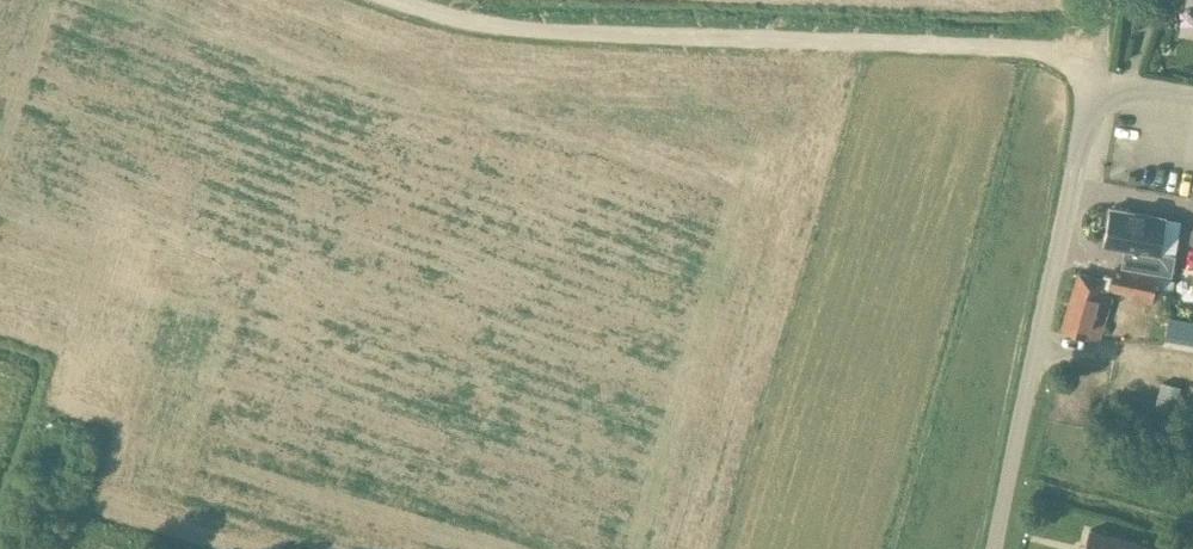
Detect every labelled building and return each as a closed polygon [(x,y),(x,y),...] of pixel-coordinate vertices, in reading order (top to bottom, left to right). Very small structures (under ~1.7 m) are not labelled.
[(1137,175),(1129,174),(1128,183),(1135,184),(1137,175)] [(1165,216),(1110,207),(1104,243),(1124,246),(1123,253),(1131,255),(1129,267),(1172,274),(1175,254),(1159,251),(1165,216)] [(1061,326),(1099,338),(1111,297),(1105,295),(1107,288),(1132,293),(1131,297),(1150,301),(1155,278),(1114,269),(1112,277),(1104,275),(1103,279),(1078,271),(1061,326)] [(1164,338),(1192,343),(1192,320),(1168,316),(1164,338)] [(1084,548),(1156,548),(1090,529),(1084,548)]
